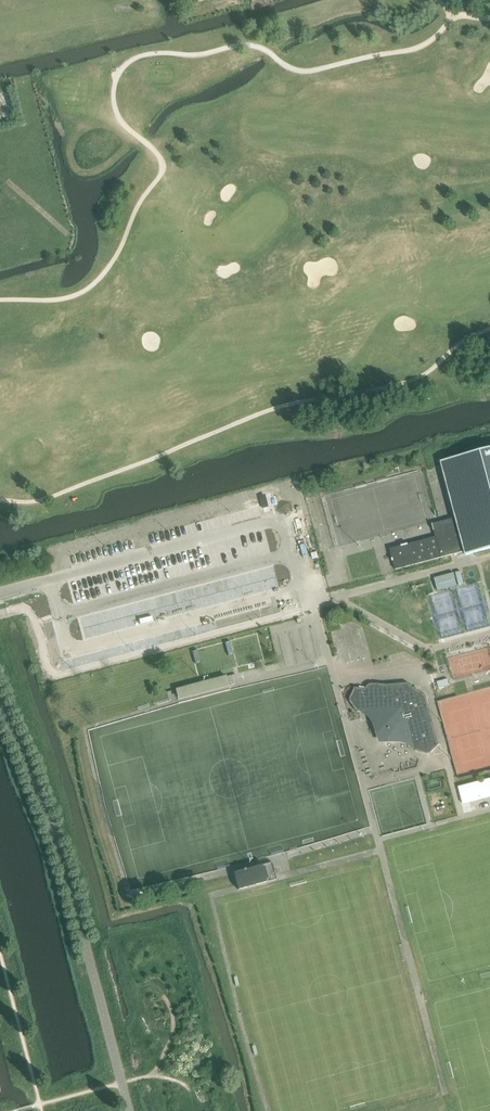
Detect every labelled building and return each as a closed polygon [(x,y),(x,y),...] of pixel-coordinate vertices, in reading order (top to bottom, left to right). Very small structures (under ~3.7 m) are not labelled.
[(435,537),(441,557),(464,551),(466,555),(489,548),(489,448),(440,461),(443,472),(446,483),(449,493),(452,504),(454,514),(455,517),(431,524),(433,530),(434,530),(435,537)] [(395,570),(441,557),(435,537),(408,544),(407,544),(401,545),(401,546),(390,549),(392,558),(391,559),(392,561),(393,561),(395,570)] [(438,591),(457,586),(453,573),(434,578),(438,591)] [(450,617),(460,614),(457,606),(448,609),(450,617)] [(175,692),(179,704),(231,690),(227,677),(175,692)] [(437,682),(439,688),(450,685),(448,679),(437,682)] [(357,712),(359,712),(370,711),(378,735),(388,741),(413,741),(416,751),(428,754),(431,753),(440,745),(427,696),(408,683),(387,685),(376,683),(376,684),(377,684),(374,690),(370,690),(366,689),(355,687),(350,699),(350,702),(357,712)] [(473,789),(467,790),(469,798),(469,799),(476,797),(473,789)] [(273,863),(235,873),(240,891),(278,880),(273,863)]
